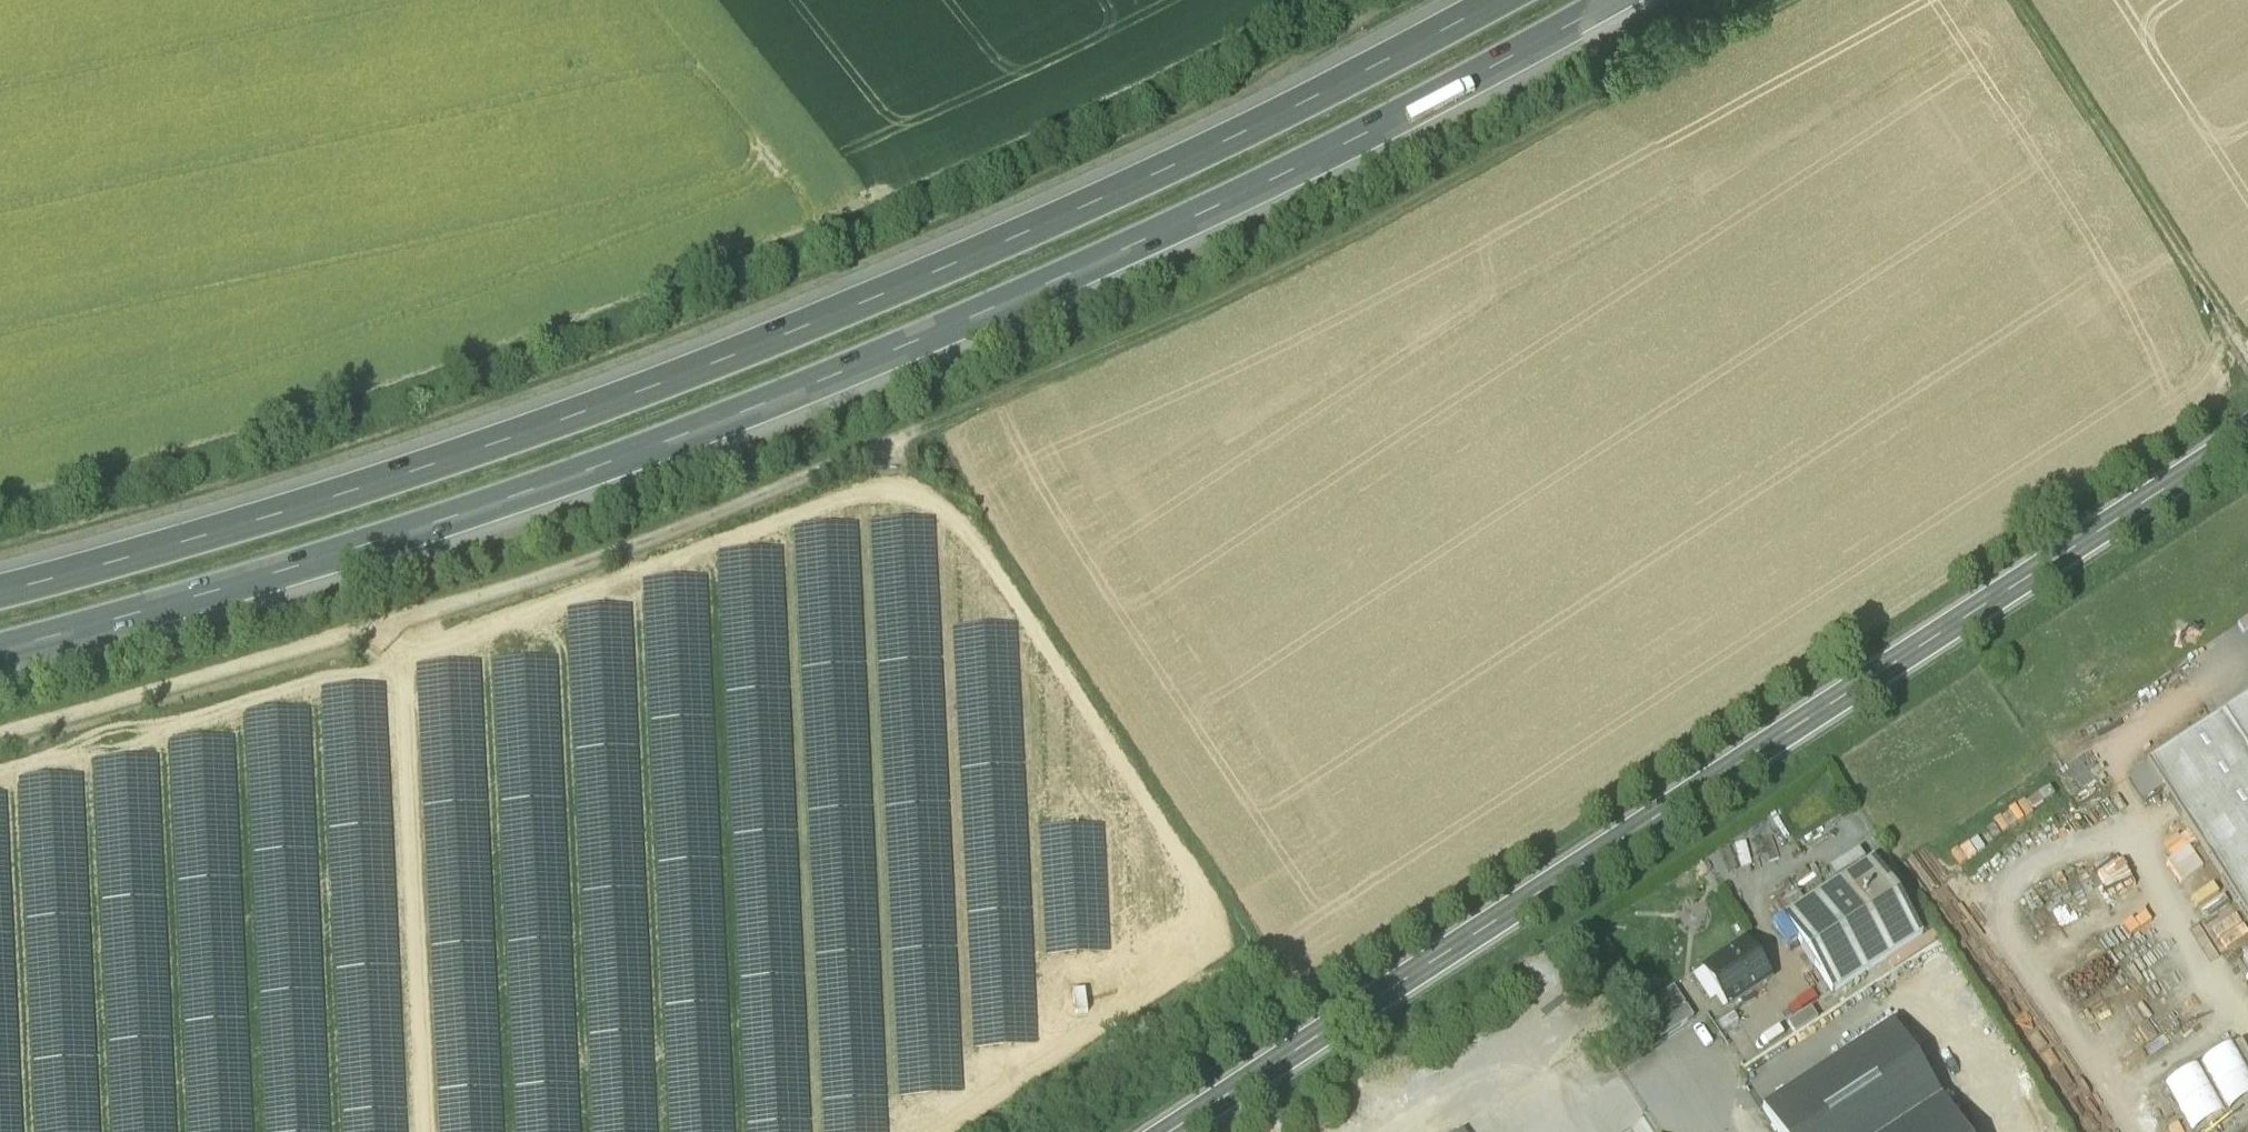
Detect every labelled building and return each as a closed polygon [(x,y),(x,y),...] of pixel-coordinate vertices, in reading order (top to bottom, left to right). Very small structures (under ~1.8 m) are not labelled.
[(2224,716),(2247,754),(2247,700),(2224,716)] [(2224,716),(2146,766),(2247,924),(2247,754),(2224,716)] [(1873,860),(1783,918),(1832,994),(1922,936),(1873,860)] [(1727,1013),(1784,973),(1755,932),(1699,972),(1727,1013)] [(1680,988),(1655,1003),(1673,1033),(1698,1018),(1680,988)] [(1086,990),(1073,991),(1075,1014),(1088,1012),(1086,990)] [(1770,1122),(1776,1131),(1954,1131),(1894,1041),(1770,1122)] [(2195,1130),(2247,1104),(2247,1052),(2244,1044),(2170,1080),(2195,1130)]
